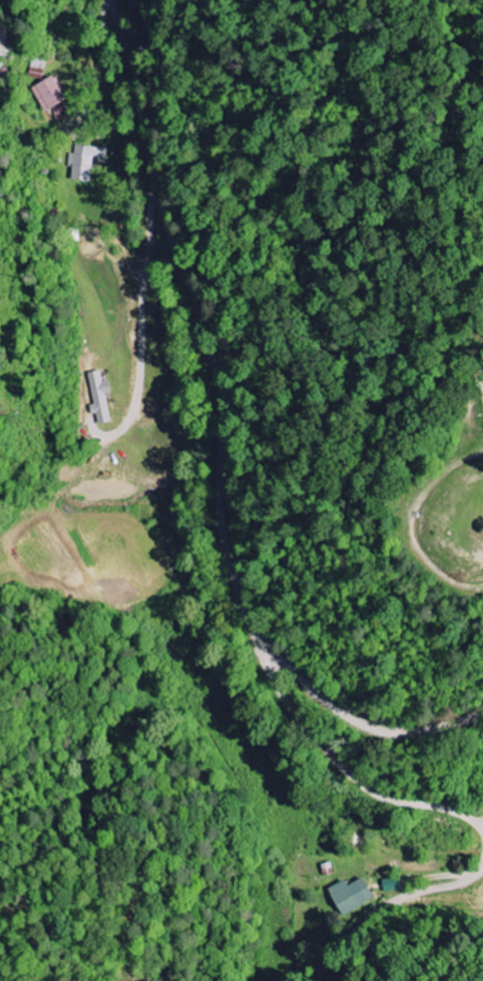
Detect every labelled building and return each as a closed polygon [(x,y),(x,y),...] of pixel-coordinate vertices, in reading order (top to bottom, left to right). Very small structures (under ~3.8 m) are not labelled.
[(131,9),(146,5),(145,0),(129,0),(131,9)] [(13,54),(3,11),(0,12),(0,57),(13,54)] [(31,77),(44,77),(45,60),(31,60),(31,77)] [(44,112),(67,102),(55,76),(32,87),(44,112)] [(70,115),(67,105),(54,109),(57,119),(70,115)] [(93,162),(106,164),(108,149),(76,146),(75,154),(70,153),(69,168),(73,168),(72,180),(92,181),(93,162)] [(112,422),(106,394),(112,393),(109,381),(103,382),(101,371),(87,373),(94,405),(90,406),(91,415),(96,414),(99,425),(112,422)] [(329,890),(343,916),(375,899),(364,878),(349,886),(346,881),(329,890)] [(401,891),(400,878),(383,880),(384,893),(401,891)]
